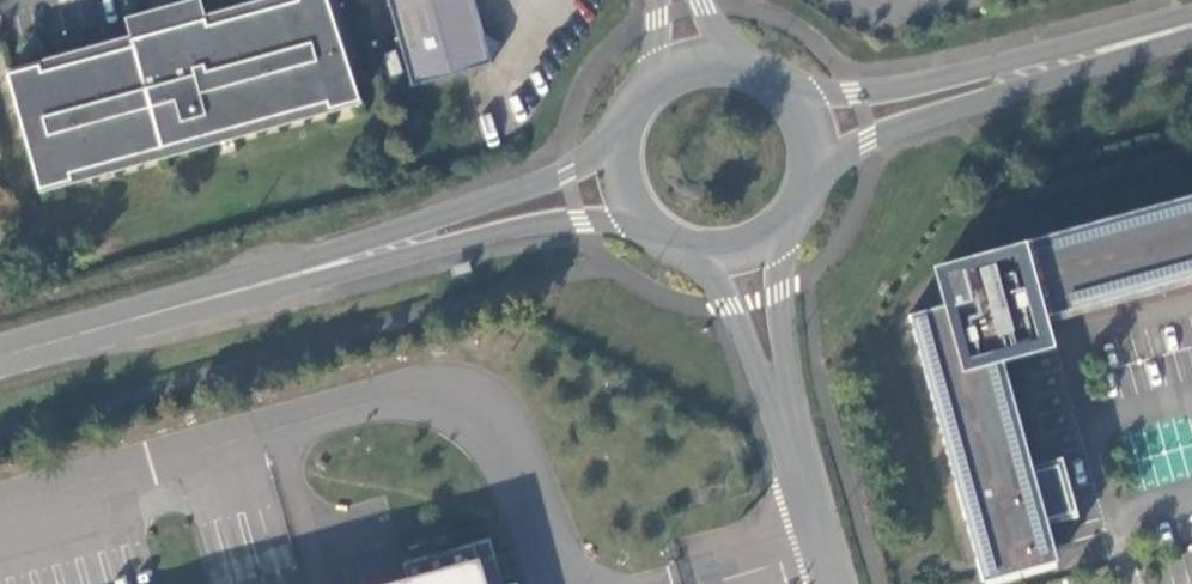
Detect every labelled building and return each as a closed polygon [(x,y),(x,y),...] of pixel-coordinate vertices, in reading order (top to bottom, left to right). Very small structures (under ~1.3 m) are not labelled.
[(365,110),(350,58),(322,66),(313,34),(338,27),(331,0),(318,0),(304,4),(306,10),(213,35),(212,29),(188,36),(184,20),(158,27),(162,43),(137,50),(139,55),(48,80),(46,75),(14,83),(22,111),(43,105),(52,138),(31,144),(46,197),(77,189),(75,182),(166,157),(168,164),(194,157),(193,150),(216,143),(218,150),(243,143),(241,136),(332,111),(334,118),(365,110)] [(415,91),(496,70),(495,68),(505,50),(487,39),(477,0),(391,0),(415,91)] [(996,250),(999,257),(965,266),(945,271),(954,303),(911,315),(967,514),(972,513),(988,571),(1051,553),(1042,519),(1073,510),(1059,463),(1036,469),(1003,351),(1045,339),(1038,316),(1191,273),(1191,196),(996,250)] [(479,562),(495,558),(490,539),(402,563),(407,580),(391,583),(485,583),(479,562)] [(495,558),(479,562),(485,583),(502,583),(495,558)]
